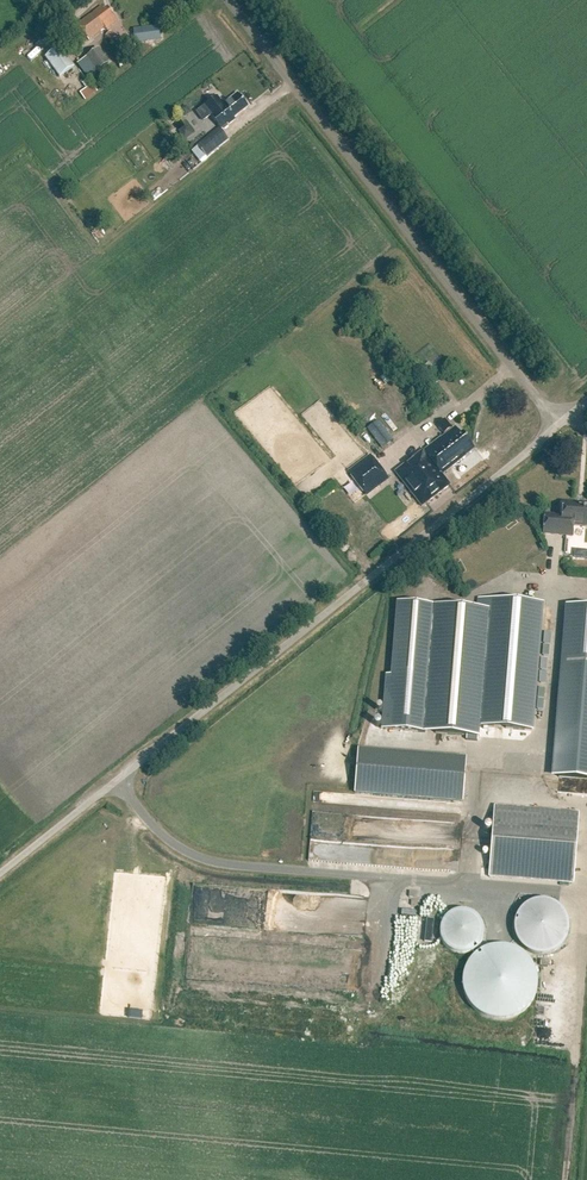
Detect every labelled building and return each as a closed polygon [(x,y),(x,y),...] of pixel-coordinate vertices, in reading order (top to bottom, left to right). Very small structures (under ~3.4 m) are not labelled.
[(81,29),(77,32),(83,40),(87,37),(90,41),(106,29),(108,31),(119,22),(109,8),(106,10),(104,7),(79,26),(81,29)] [(136,46),(162,41),(160,26),(134,31),(136,46)] [(112,33),(107,36),(112,42),(117,39),(112,33)] [(62,48),(47,58),(62,78),(76,67),(62,48)] [(89,58),(98,70),(109,61),(101,50),(89,58)] [(86,89),(80,95),(87,103),(98,92),(87,80),(82,85),(86,89)] [(217,97),(204,107),(225,133),(230,128),(229,127),(236,121),(234,119),(247,108),(239,98),(236,100),(234,97),(224,105),(217,97)] [(178,133),(185,142),(193,135),(186,127),(178,133)] [(220,147),(211,137),(198,147),(207,158),(220,147)] [(382,449),(393,441),(379,421),(367,429),(382,449)] [(441,440),(424,452),(427,456),(417,463),(415,459),(397,473),(416,499),(391,520),(397,527),(422,507),(423,507),(443,492),(440,488),(447,483),(443,477),(460,464),(459,463),(475,450),(463,435),(461,436),(456,429),(442,440),(441,440)] [(347,473),(367,498),(390,479),(370,455),(347,473)] [(564,503),(563,516),(546,515),(544,534),(573,536),(573,526),(586,527),(586,505),(564,503)] [(575,557),(586,559),(586,552),(576,550),(575,557)] [(478,599),(477,610),(489,611),(480,727),(533,731),(543,605),(478,599)] [(434,606),(397,603),(391,676),(386,676),(381,730),(424,733),(434,606)] [(480,727),(489,611),(477,610),(434,606),(424,733),(479,738),(480,727)] [(539,698),(533,764),(576,770),(582,702),(539,698)] [(462,802),(466,758),(358,749),(354,793),(462,802)] [(314,793),(314,801),(340,802),(340,794),(314,793)] [(494,807),(488,877),(572,884),(578,814),(494,807)] [(546,901),(542,900),(538,900),(534,901),(530,903),(527,904),(524,907),(521,910),(518,913),(516,916),(515,920),(514,924),(514,928),(514,932),(515,936),(516,939),(518,943),(520,946),(523,949),(526,951),(530,953),(533,955),(537,956),(541,956),(545,956),(549,955),(553,954),(556,952),(560,950),(562,947),(565,944),(567,940),(568,936),(569,933),(570,929),(569,925),(569,921),(567,917),(565,913),(563,910),(560,907),(557,905),(554,903),(550,901),(546,901)] [(455,912),(454,912),(453,912),(452,913),(451,913),(450,914),(449,915),(448,916),(447,916),(446,917),(446,918),(445,918),(444,919),(444,920),(443,921),(443,922),(442,923),(442,924),(441,925),(441,926),(440,927),(440,928),(440,929),(440,930),(440,932),(440,933),(440,934),(440,935),(440,936),(440,937),(440,938),(440,939),(441,940),(441,941),(442,941),(442,942),(442,943),(443,944),(443,945),(444,946),(445,947),(446,948),(447,949),(448,950),(449,951),(450,951),(451,952),(452,952),(453,953),(454,953),(455,954),(456,954),(457,954),(458,954),(459,954),(460,955),(461,955),(462,955),(463,955),(464,955),(465,954),(466,954),(467,954),(468,954),(469,954),(470,953),(471,953),(472,952),(473,951),(474,951),(475,950),(476,950),(477,949),(477,948),(478,948),(479,947),(479,946),(480,945),(480,944),(481,943),(482,942),(482,941),(483,940),(483,939),(483,938),(483,937),(484,936),(484,935),(484,934),(484,933),(484,932),(484,931),(484,930),(483,929),(483,928),(483,927),(483,926),(482,925),(482,924),(482,923),(481,922),(481,921),(480,920),(479,919),(478,918),(478,917),(477,916),(476,916),(475,915),(474,915),(474,914),(473,913),(472,913),(471,913),(470,912),(469,912),(468,912),(467,911),(466,911),(465,911),(464,911),(463,911),(462,911),(461,911),(460,911),(459,911),(458,911),(457,911),(456,911),(455,912)] [(499,946),(497,946),(496,946),(495,946),(493,946),(492,946),(491,947),(490,947),(488,947),(487,948),(486,948),(485,949),(483,949),(482,950),(481,951),(480,951),(479,952),(478,953),(477,954),(476,954),(474,955),(474,956),(473,957),(472,958),(471,959),(470,960),(469,961),(468,962),(468,964),(467,965),(466,966),(466,967),(465,968),(465,970),(464,971),(464,972),(464,973),(463,975),(463,976),(463,977),(463,979),(462,980),(462,981),(462,983),(462,984),(462,985),(462,987),(463,988),(463,989),(463,991),(463,992),(464,993),(464,995),(465,996),(465,997),(466,998),(466,999),(467,1001),(467,1002),(468,1003),(469,1004),(470,1005),(470,1006),(471,1007),(472,1008),(473,1009),(474,1010),(475,1011),(476,1012),(477,1013),(478,1014),(479,1014),(480,1015),(481,1016),(483,1016),(484,1017),(485,1018),(486,1018),(488,1018),(489,1019),(490,1019),(491,1020),(493,1020),(494,1020),(495,1020),(497,1020),(498,1021),(499,1021),(501,1021),(502,1020),(503,1020),(505,1020),(506,1020),(507,1020),(509,1020),(510,1019),(511,1019),(512,1018),(514,1018),(515,1017),(516,1017),(517,1016),(518,1016),(520,1015),(521,1014),(522,1014),(523,1013),(524,1012),(525,1011),(526,1010),(527,1009),(528,1008),(529,1007),(529,1006),(530,1005),(531,1004),(532,1003),(532,1002),(533,1001),(534,999),(534,998),(535,997),(535,996),(536,995),(536,993),(536,992),(537,991),(537,989),(537,988),(537,987),(537,985),(537,984),(537,983),(537,981),(537,980),(537,979),(537,977),(537,976),(537,975),(536,974),(536,972),(535,971),(535,970),(535,969),(534,967),(533,966),(533,965),(532,964),(531,963),(531,962),(530,960),(529,959),(528,958),(527,957),(526,956),(525,956),(524,955),(523,954),(522,953),(521,952),(520,952),(519,951),(518,950),(517,950),(516,949),(514,948),(513,948),(512,947),(511,947),(509,947),(508,946),(507,946),(505,946),(504,946),(503,946),(501,946),(500,946),(499,946)]
